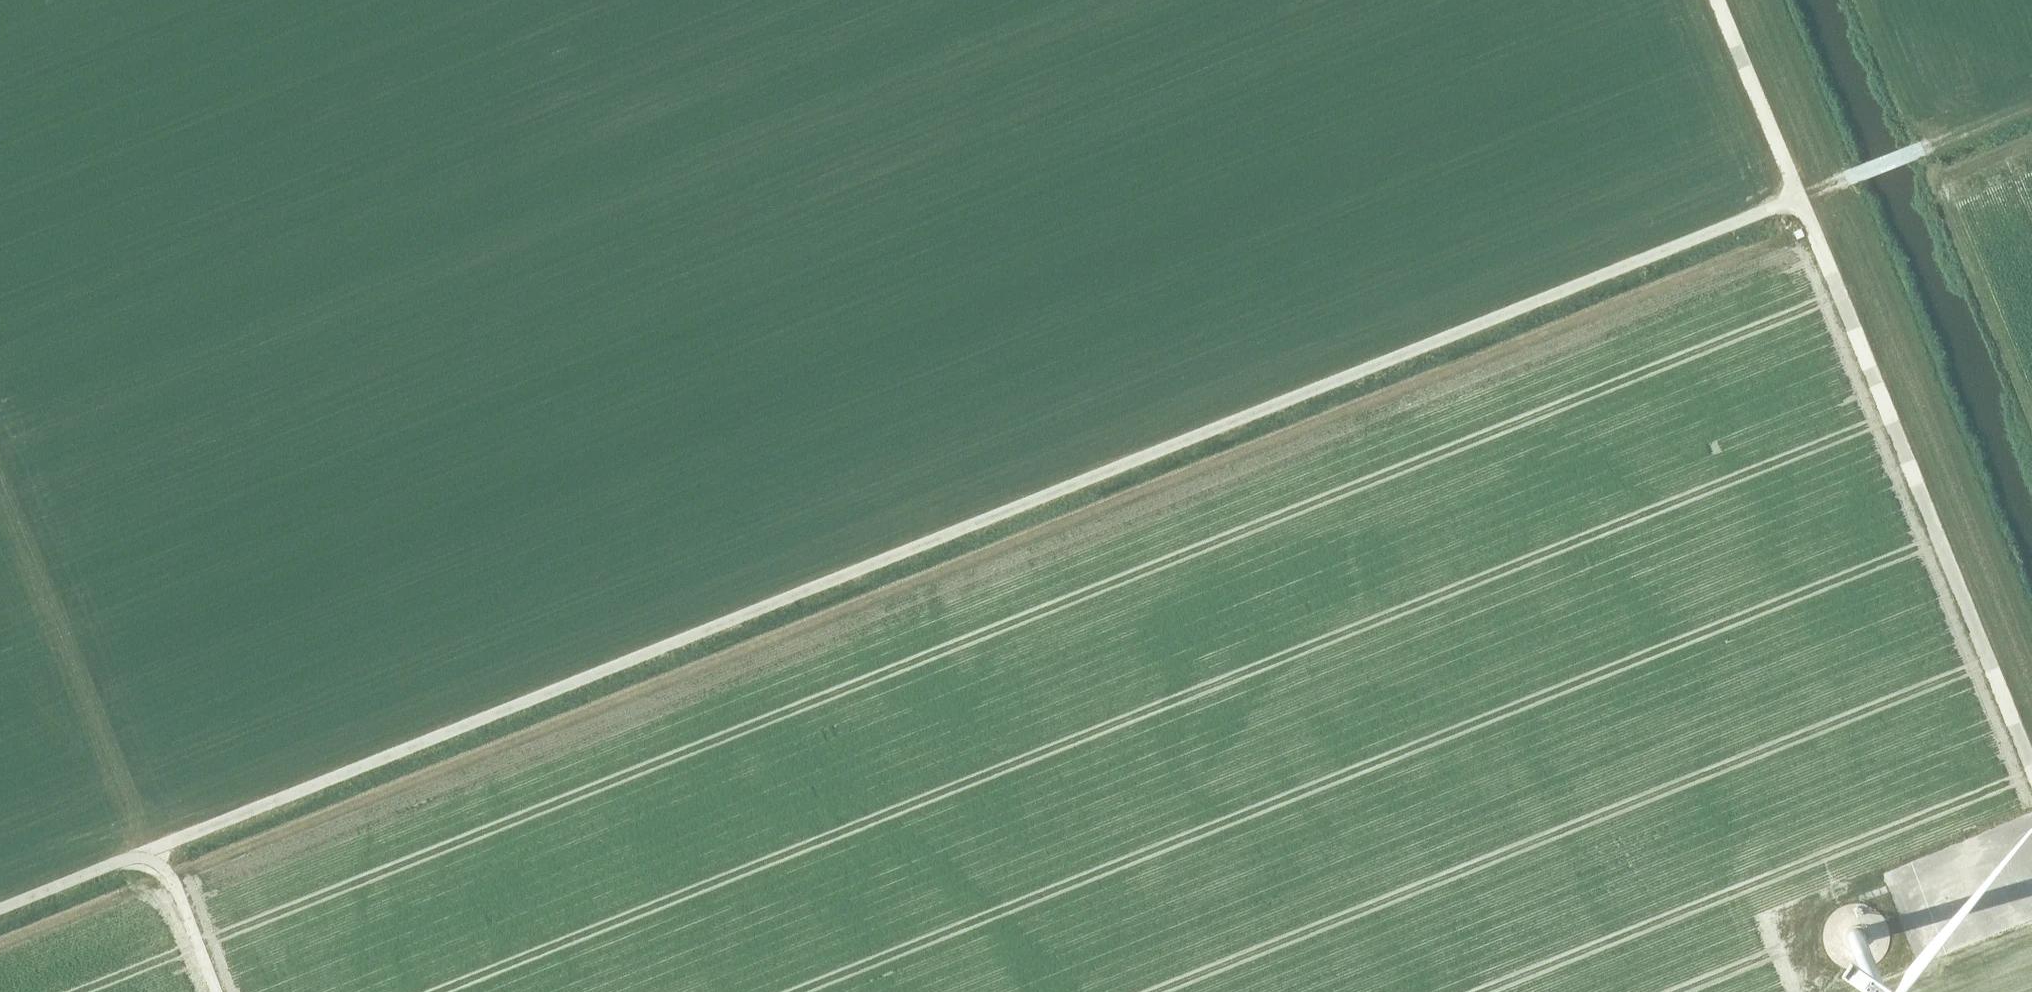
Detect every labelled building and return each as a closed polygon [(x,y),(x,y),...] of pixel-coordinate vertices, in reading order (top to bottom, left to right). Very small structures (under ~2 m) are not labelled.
[(1844,936),(1844,937),(1844,938),(1844,939),(1845,940),(1845,941),(1845,942),(1846,943),(1846,944),(1847,945),(1848,946),(1849,946),(1849,947),(1850,948),(1851,948),(1852,948),(1853,949),(1854,949),(1855,949),(1856,949),(1857,949),(1858,949),(1859,949),(1860,948),(1861,948),(1862,948),(1863,947),(1864,946),(1865,946),(1865,945),(1866,944),(1867,943),(1867,942),(1868,941),(1868,940),(1868,939),(1868,938),(1868,937),(1868,936),(1868,935),(1868,934),(1868,933),(1867,932),(1867,931),(1866,930),(1865,929),(1864,928),(1863,927),(1862,927),(1861,926),(1860,926),(1859,926),(1858,925),(1857,925),(1856,925),(1855,925),(1854,925),(1853,926),(1852,926),(1851,926),(1850,927),(1849,927),(1849,928),(1848,929),(1847,929),(1846,930),(1846,931),(1845,932),(1845,933),(1845,934),(1844,935),(1844,936)]
